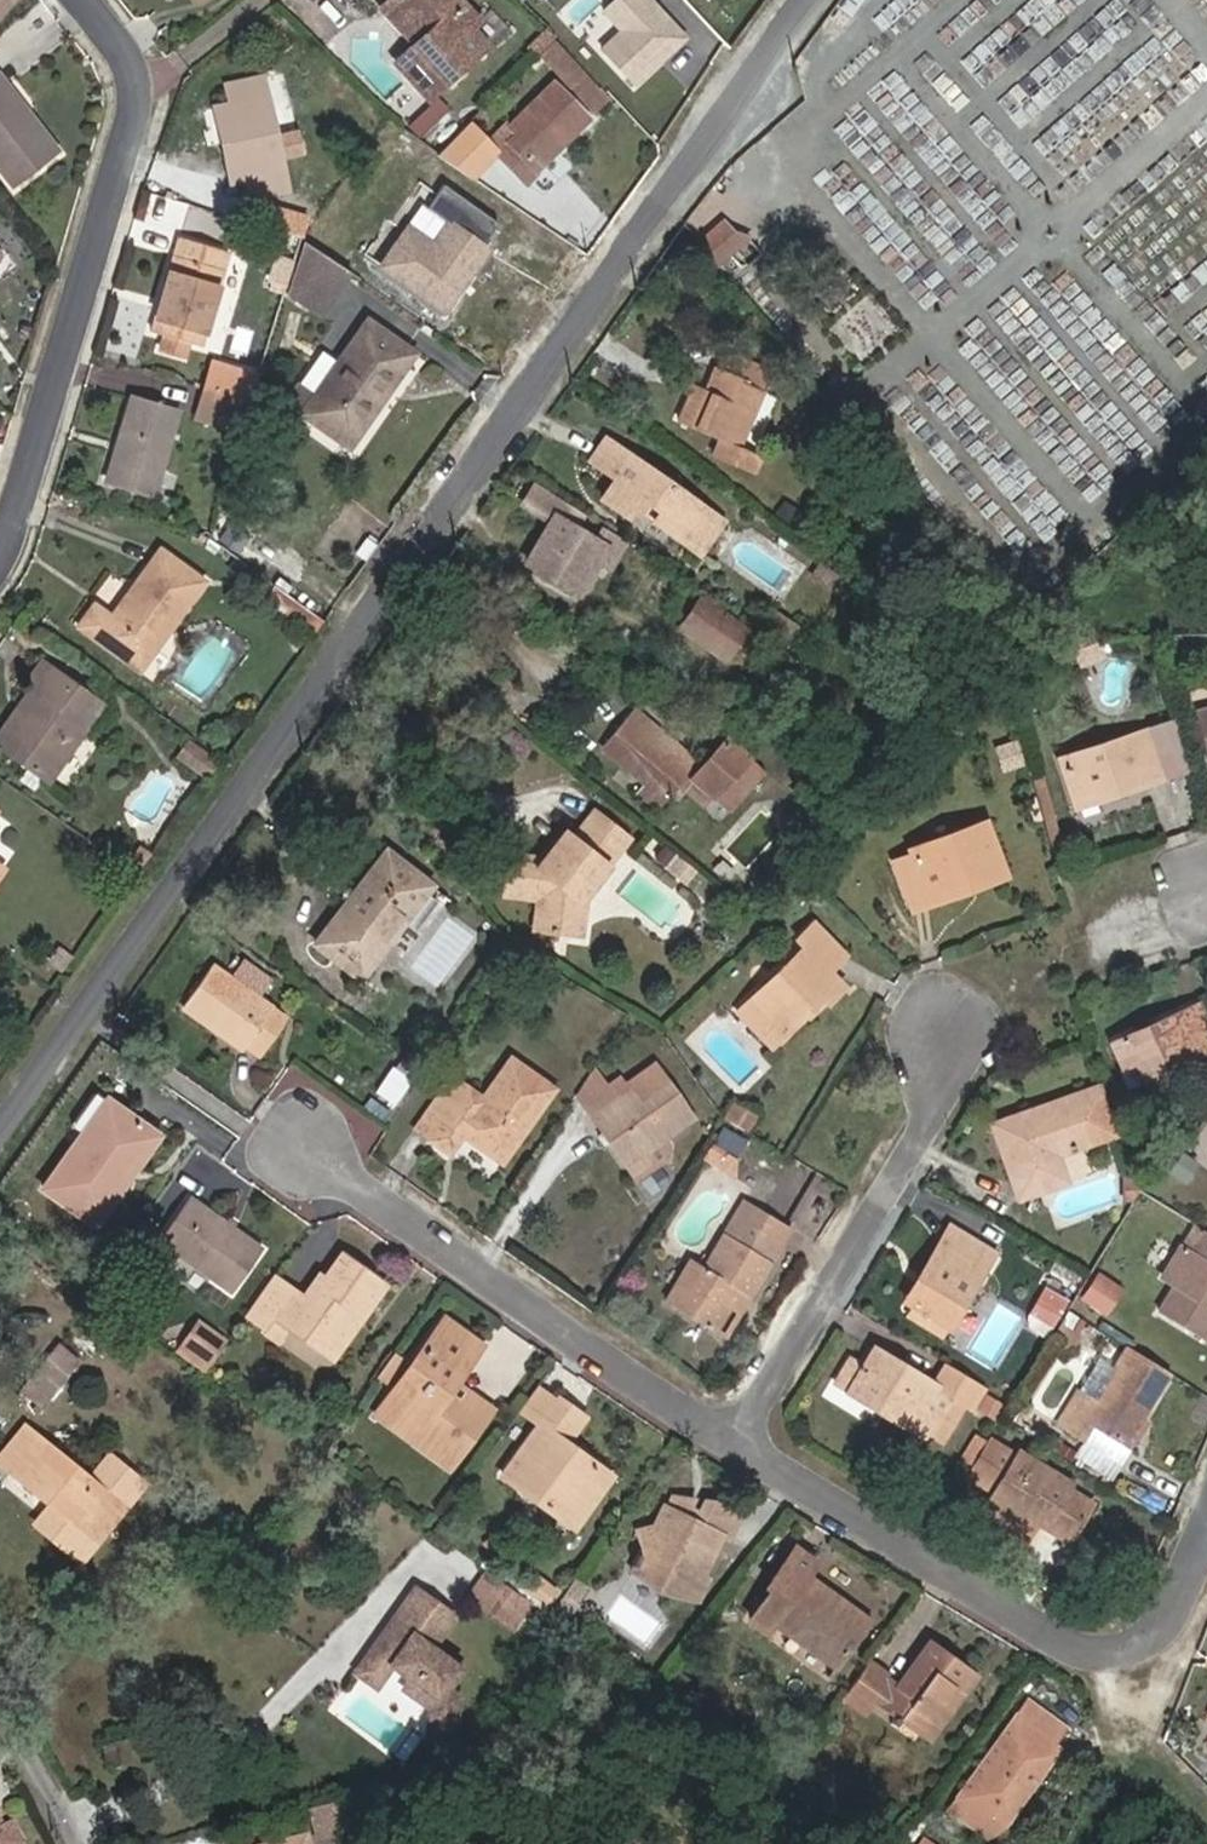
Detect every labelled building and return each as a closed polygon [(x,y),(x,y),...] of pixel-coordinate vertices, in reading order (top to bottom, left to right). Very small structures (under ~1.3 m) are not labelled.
[(427,33),(399,0),(390,0),(384,5),(416,43),(427,33)] [(431,92),(486,44),(471,27),(477,20),(459,0),(399,0),(427,33),(416,43),(400,57),(431,92)] [(600,10),(621,32),(603,49),(639,87),(691,38),(655,0),(610,0),(600,10)] [(597,107),(613,92),(561,37),(545,52),(597,107)] [(0,75),(0,94),(15,113),(24,106),(0,75)] [(263,76),(224,84),(228,102),(266,93),(263,76)] [(491,144),(525,181),(590,117),(556,81),(491,144)] [(431,135),(453,102),(436,91),(414,124),(431,135)] [(252,197),(289,189),(266,93),(228,102),(221,103),(228,140),(223,141),(231,180),(248,176),(252,197)] [(12,184),(57,149),(24,106),(15,113),(0,94),(0,168),(12,184)] [(221,103),(215,105),(223,141),(228,140),(221,103)] [(396,277),(445,311),(490,247),(481,241),(495,222),(454,193),(441,213),(448,218),(415,265),(407,260),(396,277)] [(741,268),(728,254),(739,244),(722,223),(700,243),(719,264),(732,279),(741,268)] [(311,287),(329,300),(350,270),(302,236),(295,259),(287,286),(285,291),(300,302),(311,287)] [(193,342),(203,345),(231,254),(179,238),(151,328),(163,334),(159,350),(189,358),(193,342)] [(280,255),(272,282),(287,286),(295,259),(280,255)] [(331,301),(352,271),(350,270),(329,300),(331,301)] [(303,411),(350,446),(387,393),(378,387),(406,346),(367,318),(303,411)] [(387,393),(415,352),(406,346),(378,387),(387,393)] [(259,377),(212,364),(205,385),(252,399),(259,377)] [(760,457),(739,448),(763,392),(740,381),(742,377),(716,366),(706,389),(694,382),(677,421),(718,440),(711,458),(751,476),(760,457)] [(195,415),(238,427),(243,429),(248,414),(252,399),(205,385),(195,415)] [(114,482),(156,495),(183,410),(130,395),(113,447),(125,450),(114,482)] [(686,489),(683,493),(605,438),(589,460),(616,480),(603,499),(627,516),(639,498),(658,512),(652,521),(659,528),(657,531),(703,564),(732,521),(686,489)] [(113,447),(103,479),(114,482),(125,450),(113,447)] [(595,561),(608,569),(625,542),(608,530),(598,545),(557,518),(530,560),(576,591),(595,561)] [(78,626),(139,669),(203,582),(158,550),(111,615),(93,603),(78,626)] [(276,582),(266,596),(281,607),(292,594),(276,582)] [(315,632),(325,618),(292,594),(281,607),(315,632)] [(767,638),(753,629),(703,594),(678,630),(726,662),(737,646),(753,658),(767,638)] [(45,780),(100,705),(38,661),(25,679),(33,685),(0,732),(0,748),(45,780)] [(0,716),(0,732),(33,685),(25,679),(0,716)] [(702,809),(711,800),(746,759),(724,740),(701,767),(637,710),(604,748),(645,784),(638,794),(655,809),(676,785),(700,807),(702,809)] [(1162,777),(1188,769),(1177,723),(1149,732),(1162,777)] [(1121,789),(1162,777),(1149,732),(1061,759),(1073,797),(1095,790),(1097,797),(1102,795),(1121,789)] [(212,778),(223,762),(190,738),(179,754),(212,778)] [(1006,767),(1024,763),(1018,742),(1001,746),(1006,767)] [(711,800),(728,813),(762,774),(756,768),(746,759),(711,800)] [(1102,795),(1104,800),(1123,795),(1121,789),(1102,795)] [(1073,797),(1074,804),(1097,797),(1095,790),(1073,797)] [(585,884),(599,882),(633,837),(596,808),(577,833),(569,827),(556,844),(561,848),(553,860),(547,856),(512,850),(507,894),(540,900),(536,928),(566,931),(568,906),(585,884)] [(999,883),(1007,880),(988,823),(980,826),(999,883)] [(978,890),(999,883),(980,826),(910,851),(912,857),(894,863),(908,904),(975,881),(978,890)] [(556,844),(547,856),(553,860),(561,848),(556,844)] [(400,917),(402,919),(430,885),(386,850),(315,942),(355,973),(400,917)] [(908,904),(912,913),(978,890),(975,881),(908,904)] [(566,931),(587,933),(592,891),(599,882),(585,884),(568,906),(566,931)] [(823,1000),(828,1005),(844,987),(830,973),(845,957),(816,926),(799,943),(805,950),(753,1002),(787,1037),(806,1017),(823,1000)] [(244,1044),(258,1054),(284,1018),(212,966),(183,1004),(242,1047),(244,1044)] [(806,1017),(812,1023),(828,1005),(823,1000),(806,1017)] [(776,1047),(787,1037),(753,1002),(741,1013),(776,1047)] [(1198,1004),(1180,1011),(1193,1043),(1206,1037),(1206,1028),(1198,1004)] [(1143,1078),(1206,1052),(1206,1037),(1193,1043),(1180,1011),(1153,1022),(1139,1028),(1112,1039),(1122,1063),(1135,1058),(1143,1078)] [(1151,1016),(1137,1021),(1139,1028),(1153,1022),(1151,1016)] [(460,1131),(499,1159),(551,1087),(509,1057),(480,1096),(451,1075),(414,1125),(446,1150),(460,1131)] [(669,1139),(666,1133),(693,1114),(672,1080),(669,1083),(654,1059),(623,1081),(618,1077),(606,1085),(613,1097),(590,1113),(627,1169),(669,1139)] [(590,1113),(613,1097),(606,1085),(595,1068),(577,1094),(590,1113)] [(1056,1183),(1047,1158),(1118,1132),(1102,1087),(1077,1096),(1080,1104),(1037,1119),(1035,1112),(994,1127),(1019,1197),(1056,1183)] [(1077,1096),(1035,1112),(1037,1119),(1080,1104),(1077,1096)] [(107,1101),(43,1191),(86,1220),(150,1132),(107,1101)] [(741,1138),(725,1127),(722,1133),(737,1143),(741,1138)] [(86,1220),(95,1227),(159,1138),(150,1132),(86,1220)] [(727,1152),(730,1154),(737,1143),(722,1133),(714,1144),(727,1152)] [(627,1169),(637,1184),(672,1159),(673,1145),(669,1139),(627,1169)] [(716,1169),(734,1179),(736,1158),(730,1154),(727,1152),(716,1169)] [(176,1254),(229,1292),(259,1250),(189,1199),(159,1241),(176,1254)] [(738,1289),(747,1296),(789,1227),(748,1200),(705,1268),(691,1260),(666,1299),(713,1329),(738,1289)] [(1198,1226),(1185,1246),(1194,1253),(1206,1232),(1198,1226)] [(995,1256),(950,1228),(922,1275),(930,1281),(914,1308),(951,1330),(995,1256)] [(1200,1337),(1206,1325),(1206,1232),(1194,1253),(1185,1246),(1182,1244),(1161,1276),(1174,1284),(1158,1309),(1200,1337)] [(147,1258),(164,1270),(176,1254),(159,1241),(147,1258)] [(280,1342),(291,1328),(325,1353),(354,1311),(361,1316),(384,1284),(342,1252),(323,1280),(308,1300),(302,1295),(273,1275),(244,1315),(280,1342)] [(323,1280),(316,1275),(302,1295),(308,1300),(323,1280)] [(905,1303),(914,1308),(930,1281),(922,1275),(905,1303)] [(1085,1297),(1105,1310),(1118,1289),(1098,1277),(1085,1297)] [(713,1329),(722,1335),(747,1296),(738,1289),(713,1329)] [(1064,1306),(1067,1302),(1046,1289),(1043,1294),(1064,1306)] [(1029,1318),(1050,1330),(1064,1306),(1043,1294),(1029,1318)] [(946,1339),(951,1330),(914,1308),(910,1316),(946,1339)] [(325,1353),(332,1357),(361,1316),(354,1311),(325,1353)] [(1055,1336),(1066,1344),(1079,1323),(1067,1316),(1055,1336)] [(448,1466),(489,1408),(467,1392),(460,1401),(447,1392),(454,1382),(481,1346),(443,1317),(383,1401),(418,1428),(411,1438),(448,1466)] [(174,1354),(203,1374),(224,1344),(197,1324),(174,1354)] [(20,1388),(37,1402),(74,1357),(56,1343),(20,1388)] [(1056,1424),(1115,1460),(1124,1447),(1143,1417),(1172,1373),(1128,1346),(1114,1369),(1097,1359),(1056,1424)] [(934,1437),(945,1444),(967,1408),(971,1411),(984,1389),(946,1366),(935,1385),(911,1371),(902,1365),(875,1348),(864,1365),(849,1389),(867,1400),(871,1394),(888,1405),(885,1411),(932,1440),(934,1437)] [(851,1357),(835,1381),(849,1389),(864,1365),(851,1357)] [(913,1367),(905,1361),(902,1365),(911,1371),(913,1367)] [(447,1392),(460,1401),(467,1392),(454,1382),(447,1392)] [(538,1384),(519,1410),(540,1425),(559,1400),(538,1384)] [(867,1400),(885,1411),(888,1405),(871,1394),(867,1400)] [(503,1475),(569,1522),(605,1472),(567,1443),(560,1438),(578,1413),(559,1400),(540,1425),(503,1475)] [(411,1438),(418,1428),(383,1401),(375,1412),(411,1438)] [(567,1443),(585,1418),(578,1413),(560,1438),(567,1443)] [(1124,1447),(1131,1452),(1149,1422),(1143,1417),(1124,1447)] [(98,1540),(125,1505),(23,1425),(0,1454),(0,1463),(98,1540)] [(969,1477),(975,1481),(1001,1443),(992,1437),(969,1477)] [(1075,1537),(1096,1505),(1071,1489),(1015,1453),(1001,1443),(975,1481),(991,1491),(987,1497),(1018,1516),(1012,1525),(1009,1528),(1029,1541),(1038,1525),(1062,1540),(1067,1532),(1075,1537)] [(1071,1489),(1075,1483),(1018,1448),(1015,1453),(1071,1489)] [(569,1522),(575,1526),(611,1476),(605,1472),(569,1522)] [(700,1503),(675,1496),(669,1509),(690,1520),(700,1503)] [(987,1497),(981,1505),(1012,1525),(1018,1516),(987,1497)] [(727,1540),(732,1543),(743,1525),(709,1504),(698,1524),(727,1540)] [(710,1583),(706,1580),(727,1540),(698,1524),(690,1520),(669,1509),(658,1529),(667,1534),(656,1556),(647,1551),(643,1558),(636,1554),(631,1566),(638,1569),(635,1575),(666,1592),(669,1586),(701,1603),(710,1583)] [(658,1529),(647,1551),(656,1556),(667,1534),(658,1529)] [(1062,1540),(1070,1545),(1075,1537),(1067,1532),(1062,1540)] [(546,1601),(559,1582),(540,1570),(528,1589),(546,1601)] [(463,1598),(511,1633),(530,1607),(482,1572),(463,1598)] [(774,1619),(834,1662),(865,1621),(805,1577),(787,1602),(772,1590),(751,1619),(766,1630),(774,1619)] [(421,1592),(413,1587),(398,1608),(406,1614),(421,1592)] [(459,1668),(432,1648),(454,1616),(421,1592),(406,1614),(398,1608),(366,1653),(387,1668),(406,1683),(402,1689),(428,1711),(425,1736),(453,1742),(459,1697),(447,1687),(459,1668)] [(908,1706),(929,1720),(954,1687),(963,1693),(978,1674),(932,1640),(897,1682),(871,1662),(847,1696),(865,1709),(871,1700),(898,1719),(908,1706)] [(352,1673),(372,1688),(387,1668),(366,1653),(352,1673)] [(898,1719),(927,1741),(963,1693),(954,1687),(929,1720),(908,1706),(898,1719)] [(861,1714),(865,1709),(847,1696),(844,1701),(861,1714)] [(1001,1822),(1009,1828),(1058,1755),(1051,1751),(1066,1730),(1029,1702),(1013,1723),(1019,1728),(968,1798),(1001,1822)] [(948,1812),(987,1841),(1001,1822),(968,1798),(1019,1728),(1013,1723),(948,1812)] [(107,1769),(133,1761),(128,1739),(101,1748),(107,1769)] [(19,1843),(25,1839),(15,1819),(0,1827),(0,1826),(0,1843),(20,1843),(19,1843)] [(913,1843),(943,1843),(924,1829),(913,1843)]
